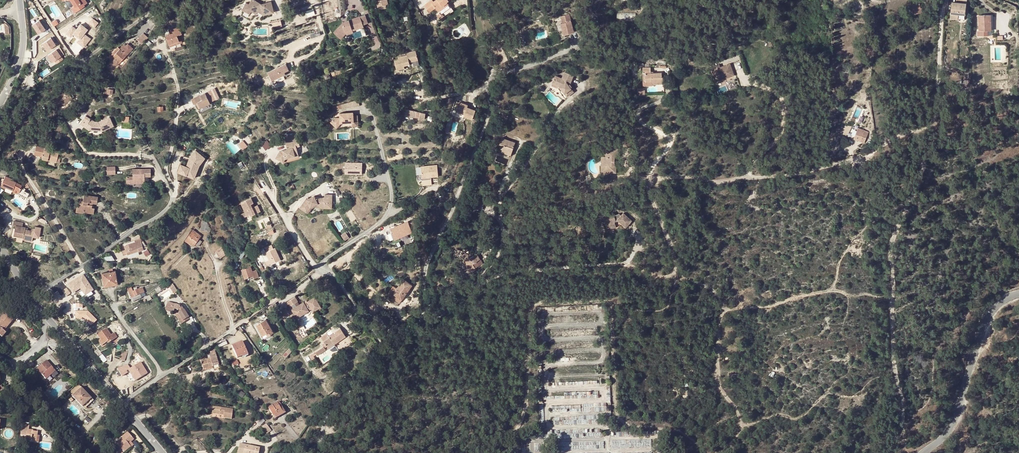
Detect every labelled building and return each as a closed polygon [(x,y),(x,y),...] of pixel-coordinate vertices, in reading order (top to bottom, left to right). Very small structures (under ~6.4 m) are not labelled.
[(74,4),(71,6),(74,11),(84,5),(84,4),(87,2),(86,0),(71,0),(74,4)] [(251,0),(250,0),(248,5),(253,8),(251,11),(256,13),(258,11),(257,9),(251,0)] [(257,9),(258,11),(263,14),(272,11),(273,10),(270,0),(261,3),(256,0),(251,0),(257,9)] [(379,10),(389,7),(387,0),(377,0),(379,10)] [(434,2),(433,0),(432,0),(425,5),(430,12),(435,8),(438,11),(448,4),(447,2),(450,0),(436,0),(434,2)] [(951,14),(958,15),(965,15),(967,0),(957,0),(957,2),(952,2),(951,14)] [(912,3),(915,14),(923,12),(922,8),(920,8),(919,2),(912,3)] [(448,4),(438,11),(440,13),(438,15),(439,17),(441,16),(443,17),(453,10),(449,5),(448,4)] [(341,23),(334,32),(340,36),(346,30),(346,29),(352,27),(363,23),(360,14),(346,19),(346,21),(343,22),(341,23)] [(979,15),(979,24),(990,27),(989,15),(979,15)] [(39,34),(46,29),(40,19),(32,25),(39,34)] [(574,33),(571,21),(561,23),(564,35),(574,33)] [(72,25),(66,34),(84,48),(92,39),(85,34),(89,29),(81,23),(77,29),(72,25)] [(990,27),(979,24),(980,37),(985,37),(985,33),(985,31),(990,31),(990,30),(990,27)] [(177,35),(179,34),(181,34),(178,26),(172,28),(173,32),(169,33),(165,35),(169,44),(178,41),(177,35)] [(146,38),(141,34),(135,41),(140,45),(146,38)] [(182,42),(179,34),(177,35),(178,41),(169,44),(170,47),(182,42)] [(47,51),(57,45),(52,37),(42,43),(47,51)] [(118,46),(109,55),(111,57),(112,57),(119,62),(126,54),(130,49),(126,45),(122,50),(118,46)] [(58,49),(47,55),(53,66),(64,60),(58,49)] [(417,60),(415,51),(406,53),(407,55),(398,58),(398,60),(394,61),(396,70),(404,68),(403,66),(409,64),(409,62),(417,60)] [(715,66),(711,68),(716,80),(734,72),(729,61),(720,65),(715,66)] [(288,70),(285,63),(267,71),(271,80),(282,75),(284,74),(283,72),(288,70)] [(645,73),(645,82),(652,81),(652,84),(664,84),(664,77),(661,77),(661,73),(654,73),(653,73),(653,72),(650,72),(650,68),(642,69),(643,73),(645,73)] [(564,77),(561,78),(560,78),(558,79),(552,82),(551,83),(552,83),(554,84),(560,86),(562,89),(561,89),(562,90),(564,92),(566,96),(571,93),(573,91),(570,88),(571,86),(569,84),(567,85),(566,84),(567,82),(569,83),(569,82),(572,76),(569,74),(565,76),(564,77)] [(282,75),(271,80),(273,84),(284,79),(282,75)] [(560,91),(562,90),(561,89),(562,89),(560,86),(554,84),(552,83),(551,83),(551,84),(551,85),(554,87),(558,89),(560,91)] [(59,106),(58,108),(60,112),(69,105),(67,101),(72,98),(69,93),(66,89),(53,97),(59,106)] [(204,93),(192,98),(194,103),(196,102),(198,108),(208,103),(204,93)] [(469,105),(459,102),(457,111),(465,114),(465,116),(474,119),(477,110),(468,107),(469,105)] [(415,118),(416,113),(416,112),(406,110),(405,117),(415,119),(415,118)] [(345,115),(345,114),(339,114),(339,118),(333,119),(329,123),(335,129),(340,124),(350,123),(352,123),(352,117),(351,113),(347,114),(348,115),(345,115)] [(114,125),(110,116),(98,121),(95,121),(85,115),(80,124),(89,129),(92,129),(94,126),(98,127),(99,130),(103,130),(114,125)] [(859,128),(854,139),(864,143),(869,132),(859,128)] [(503,149),(512,153),(515,142),(502,138),(499,148),(503,149)] [(631,146),(630,139),(622,140),(623,143),(624,148),(631,146)] [(243,140),(239,144),(243,150),(248,146),(243,140)] [(262,145),(267,150),(272,145),(267,140),(262,145)] [(295,154),(298,153),(296,147),(299,146),(297,141),(286,144),(288,148),(283,149),(284,152),(282,152),(281,150),(279,151),(275,158),(283,163),(285,158),(289,157),(295,156),(295,154)] [(59,151),(45,147),(42,158),(57,162),(59,151)] [(177,173),(187,178),(189,175),(192,177),(197,168),(204,161),(197,154),(191,160),(186,168),(181,165),(177,173)] [(603,165),(603,156),(600,156),(600,173),(616,173),(616,170),(608,170),(605,170),(605,165),(603,165)] [(187,178),(192,181),(198,169),(206,163),(204,161),(197,168),(192,177),(189,175),(187,178)] [(345,162),(345,174),(363,174),(363,162),(345,162)] [(437,166),(421,167),(422,178),(438,177),(437,166)] [(136,169),(132,169),(132,176),(125,176),(125,182),(143,182),(143,176),(150,176),(150,169),(138,169),(136,169)] [(11,178),(5,175),(1,186),(6,188),(6,187),(13,190),(12,191),(26,198),(28,193),(24,191),(25,189),(21,187),(22,185),(16,182),(10,179),(11,178)] [(90,202),(92,203),(96,203),(97,197),(84,194),(83,201),(80,200),(78,206),(76,206),(75,211),(83,213),(83,212),(93,213),(94,208),(91,207),(92,205),(89,204),(90,202)] [(314,196),(308,198),(307,200),(305,198),(299,207),(303,210),(303,209),(307,211),(310,207),(317,203),(318,206),(324,206),(324,203),(331,204),(331,195),(324,194),(324,198),(314,197),(314,196)] [(241,202),(248,216),(250,215),(251,217),(260,212),(257,205),(254,207),(252,208),(251,205),(253,204),(253,203),(251,197),(241,202)] [(474,197),(472,207),(479,208),(480,203),(483,203),(484,198),(474,197)] [(210,205),(203,212),(205,214),(212,207),(210,205)] [(603,224),(606,230),(616,227),(615,223),(616,220),(618,220),(626,227),(632,221),(623,213),(621,215),(619,214),(614,215),(613,212),(602,216),(603,224)] [(418,231),(413,219),(391,229),(396,240),(418,231)] [(211,229),(206,221),(202,221),(201,230),(206,230),(210,231),(211,229)] [(24,224),(15,222),(14,226),(16,227),(15,234),(19,236),(18,238),(24,239),(24,241),(33,243),(34,239),(40,240),(42,230),(37,228),(36,233),(26,231),(27,229),(24,228),(24,224)] [(193,229),(185,241),(193,247),(195,244),(199,239),(201,235),(193,229)] [(135,248),(137,247),(137,246),(141,245),(139,239),(124,244),(125,249),(127,254),(135,251),(135,248)] [(267,265),(276,261),(275,259),(280,257),(275,247),(274,248),(272,244),(266,247),(267,251),(266,252),(269,259),(265,261),(267,265)] [(222,247),(216,251),(220,258),(226,254),(222,247)] [(480,265),(478,261),(481,259),(477,254),(475,255),(470,258),(476,268),(480,265)] [(250,267),(242,269),(245,278),(253,275),(254,278),(258,277),(256,270),(252,271),(250,267)] [(109,272),(102,273),(104,286),(117,284),(115,271),(113,271),(112,269),(109,269),(109,272)] [(73,292),(83,285),(86,283),(82,277),(69,286),(73,292)] [(394,286),(388,294),(393,297),(394,295),(396,297),(395,299),(400,302),(412,285),(404,279),(397,288),(394,286)] [(86,283),(83,285),(88,291),(92,288),(87,282),(86,283)] [(172,283),(168,286),(173,293),(177,290),(172,283)] [(132,298),(139,295),(144,292),(142,287),(137,289),(136,287),(132,290),(131,288),(127,288),(132,298)] [(298,301),(295,296),(287,301),(288,304),(289,305),(291,304),(293,308),(291,309),(294,314),(299,311),(301,315),(308,311),(307,309),(310,307),(313,311),(320,307),(314,296),(304,303),(303,301),(296,306),(294,303),(298,301)] [(168,301),(165,309),(166,312),(170,313),(173,312),(175,311),(179,318),(178,319),(181,324),(190,319),(189,317),(184,309),(183,310),(182,307),(168,301)] [(10,306),(7,310),(15,317),(18,313),(10,306)] [(284,318),(290,314),(286,308),(280,313),(284,318)] [(0,318),(0,327),(4,330),(15,317),(7,310),(0,318)] [(75,312),(75,321),(89,321),(89,326),(95,326),(95,311),(75,312)] [(266,319),(257,324),(263,335),(267,333),(268,335),(274,332),(266,319)] [(101,346),(107,342),(109,340),(110,342),(117,337),(114,332),(111,335),(106,328),(97,334),(101,339),(98,341),(101,346)] [(336,343),(342,339),(341,338),(345,335),(340,328),(335,332),(336,333),(334,334),(333,333),(329,336),(327,333),(321,337),(327,346),(333,342),(333,343),(336,342),(336,343)] [(237,357),(242,355),(242,354),(247,351),(242,341),(232,345),(237,357)] [(318,355),(326,350),(324,347),(316,352),(318,355)] [(211,358),(201,361),(204,371),(209,369),(208,367),(213,366),(213,364),(218,362),(214,350),(210,352),(211,353),(209,354),(211,358)] [(56,371),(52,366),(50,367),(48,365),(49,363),(47,360),(37,369),(46,379),(56,371)] [(31,361),(21,370),(24,373),(28,369),(29,370),(35,364),(31,361)] [(122,377),(128,373),(127,371),(129,370),(136,381),(148,373),(140,362),(130,369),(128,365),(117,369),(122,377)] [(83,407),(92,398),(79,385),(70,393),(83,407)] [(83,407),(84,409),(94,400),(92,398),(83,407)] [(279,401),(277,402),(283,412),(278,415),(277,413),(273,415),(275,418),(286,412),(279,401)] [(283,412),(277,402),(268,407),(273,415),(277,413),(278,415),(283,412)] [(224,413),(224,415),(223,417),(232,418),(233,408),(212,406),(213,405),(207,405),(206,410),(216,411),(215,414),(220,414),(220,413),(224,413)] [(267,433),(271,430),(266,423),(262,426),(267,433)] [(23,425),(21,435),(27,436),(26,441),(36,443),(37,435),(38,432),(33,431),(33,430),(29,430),(29,426),(23,425)] [(116,449),(119,452),(123,452),(131,447),(129,444),(134,439),(128,432),(122,437),(123,438),(117,443),(119,446),(116,449)] [(240,443),(237,452),(259,452),(260,448),(240,443)]
